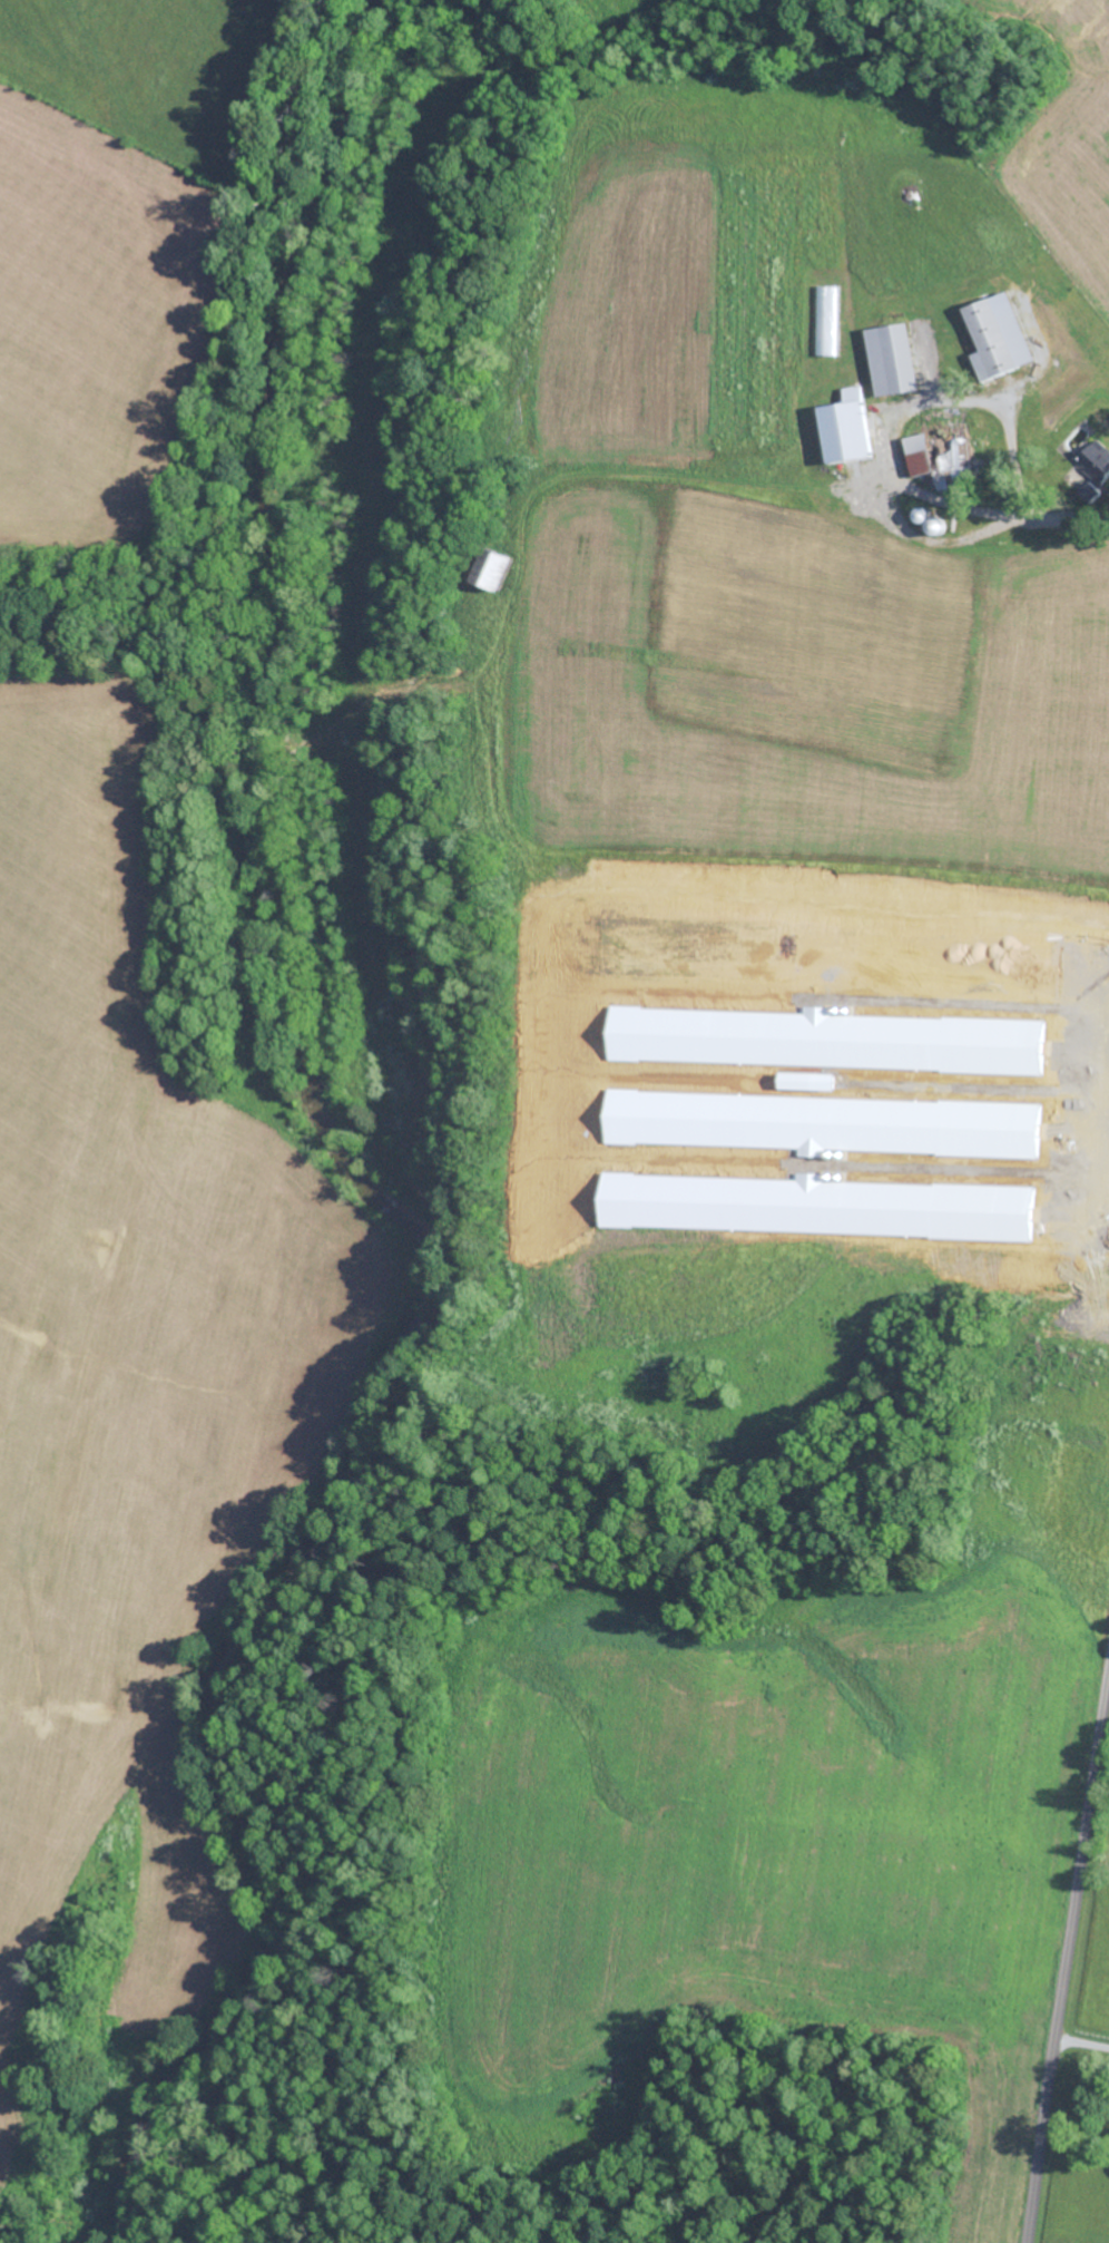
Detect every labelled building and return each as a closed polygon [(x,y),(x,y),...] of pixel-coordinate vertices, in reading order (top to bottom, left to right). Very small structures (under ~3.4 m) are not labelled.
[(979,381),(1033,363),(1009,292),(962,308),(977,352),(970,355),(979,381)] [(863,330),(874,398),(917,391),(906,323),(863,330)] [(824,464),(868,458),(858,386),(841,388),(843,403),(817,407),(824,464)] [(901,439),(910,477),(931,472),(934,486),(975,477),(964,432),(926,441),(924,433),(901,439)] [(1098,482),(1108,470),(1108,451),(1095,439),(1075,461),(1098,482)] [(509,558),(480,549),(470,584),(499,592),(509,558)] [(1024,1018),(610,1008),(609,1062),(1036,1071),(1036,1046),(1024,1046),(1024,1018)] [(1039,1103),(605,1091),(604,1144),(1037,1155),(1039,1103)]
